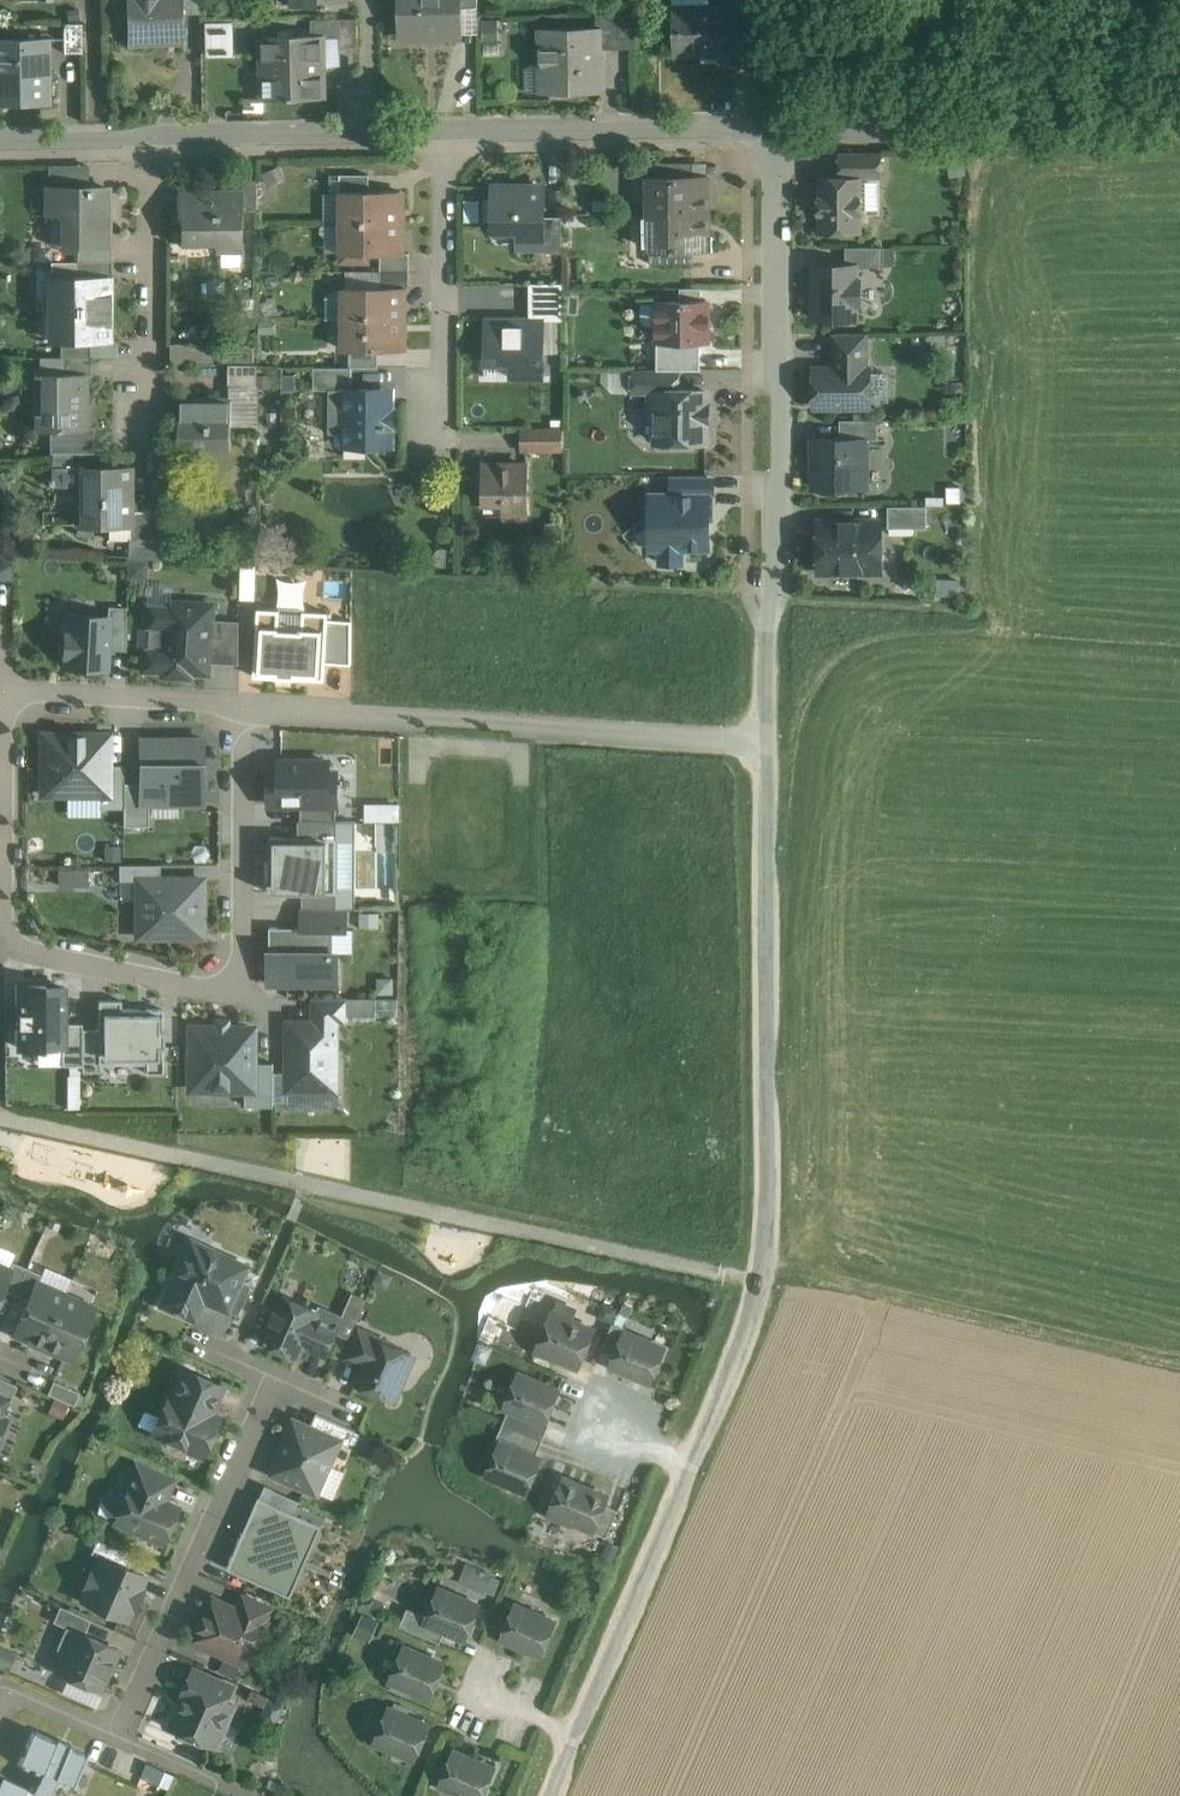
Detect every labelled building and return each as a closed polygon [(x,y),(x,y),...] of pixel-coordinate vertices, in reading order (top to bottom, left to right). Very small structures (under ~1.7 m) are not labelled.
[(129,42),(186,40),(186,13),(185,0),(128,0),(129,42)] [(202,0),(185,0),(186,13),(202,13),(202,0)] [(400,37),(463,36),(462,7),(462,0),(399,0),(400,37)] [(756,0),(740,0),(740,4),(741,4),(741,26),(757,25),(756,0)] [(740,4),(674,5),(674,56),(742,55),(741,26),(741,4),(740,4)] [(635,13),(597,14),(598,19),(599,19),(600,49),(636,48),(635,13)] [(208,19),(209,53),(237,52),(236,18),(208,19)] [(579,19),(579,28),(542,29),(542,92),(600,91),(600,49),(599,19),(598,19),(579,19)] [(83,52),(82,23),(65,23),(65,52),(83,52)] [(323,35),(263,37),(263,61),(276,61),(276,99),(290,99),(294,99),(294,98),(324,98),(323,35)] [(0,38),(0,104),(21,103),(22,101),(48,100),(47,38),(0,38)] [(882,153),(839,153),(839,177),(862,177),(882,177),(882,153)] [(694,163),(650,163),(650,178),(694,178),(694,163)] [(370,175),(341,175),(341,193),(343,193),(344,192),(370,192),(370,175)] [(839,177),(819,177),(819,233),(862,232),(862,177),(839,177)] [(867,203),(880,203),(880,178),(867,177),(867,203)] [(694,178),(650,178),(651,211),(651,214),(709,214),(708,178),(694,178)] [(258,212),(258,181),(243,181),(243,193),(244,193),(244,212),(258,212)] [(107,187),(49,187),(49,214),(71,214),(71,245),(78,245),(107,245),(107,243),(107,187)] [(545,188),(493,187),(493,231),(518,231),(518,246),(543,246),(544,246),(544,217),(545,188)] [(370,192),(344,192),(343,193),(343,223),(400,223),(400,192),(370,192)] [(244,212),(244,193),(243,193),(182,193),(182,238),(221,238),(221,249),(244,249),(244,212)] [(326,246),(340,246),(340,208),(326,208),(326,246)] [(709,214),(651,214),(651,250),(694,250),(709,250),(709,214)] [(562,218),(544,217),(544,246),(543,246),(543,253),(562,253),(562,218)] [(400,223),(343,223),(343,254),(381,254),(401,254),(401,253),(400,223)] [(491,244),(516,245),(516,235),(491,235),(491,244)] [(107,245),(78,245),(78,260),(111,260),(111,243),(107,243),(107,245)] [(885,247),(846,247),(846,266),(856,266),(856,267),(885,266),(885,247)] [(694,250),(651,250),(651,264),(694,264),(694,250)] [(401,253),(401,254),(381,254),(381,271),(410,271),(410,253),(401,253)] [(78,260),(77,260),(77,277),(109,277),(110,279),(111,280),(111,260),(78,260)] [(846,266),(814,266),(814,318),(856,318),(856,303),(860,303),(860,281),(856,281),(856,267),(856,266),(846,266)] [(410,271),(381,271),(381,288),(403,288),(403,289),(410,289),(410,271)] [(77,277),(52,277),(52,309),(110,309),(110,279),(109,277),(77,277)] [(530,316),(565,315),(564,280),(530,280),(530,316)] [(381,288),(346,288),(346,319),(403,319),(403,289),(403,288),(381,288)] [(709,303),(659,303),(659,341),(664,341),(664,344),(668,348),(676,348),(680,344),(680,341),(709,341),(709,303)] [(110,309),(52,309),(52,340),(62,340),(110,340),(110,309)] [(545,317),(486,318),(486,365),(511,365),(511,376),(546,376),(545,317)] [(403,319),(346,319),(346,351),(351,351),(379,351),(403,351),(403,319)] [(867,333),(833,333),(833,369),(867,369),(867,333)] [(62,340),(62,357),(91,357),(118,357),(118,340),(110,340),(62,340)] [(171,344),(171,362),(214,361),(214,344),(171,344)] [(228,346),(228,361),(255,360),(255,345),(228,346)] [(379,351),(351,351),(351,368),(353,368),(379,368),(379,351)] [(91,357),(62,357),(62,373),(86,373),(86,375),(90,375),(91,357)] [(258,365),(230,365),(230,386),(258,386),(258,365)] [(351,368),(315,368),(315,390),(330,390),(346,390),(346,389),(352,389),(353,368),(351,368)] [(833,369),(814,370),(814,406),(871,405),(871,369),(867,369),(833,369)] [(679,370),(636,370),(636,392),(653,392),(653,390),(679,390),(679,370)] [(62,373),(39,373),(39,430),(53,430),(53,453),(92,453),(92,429),(86,429),(86,375),(86,373),(62,373)] [(352,389),(346,389),(346,390),(330,390),(330,433),(355,434),(370,449),(373,447),(393,447),(393,425),(394,425),(394,411),(393,411),(393,402),(388,402),(380,394),(380,389),(352,389)] [(679,390),(653,390),(653,392),(653,416),(658,421),(658,442),(662,442),(665,447),(679,447),(682,442),(707,442),(707,421),(710,421),(710,404),(707,404),(707,390),(679,390)] [(232,401),(182,401),(182,449),(233,449),(232,401)] [(879,420),(841,420),(841,439),(866,439),(866,440),(879,440),(879,420)] [(565,430),(525,430),(525,450),(565,449),(565,430)] [(841,439),(818,439),(818,458),(814,459),(814,488),(861,488),(861,467),(866,466),(866,440),(866,439),(841,439)] [(529,466),(485,467),(485,503),(505,502),(505,516),(529,516),(529,466)] [(131,467),(84,467),(85,522),(79,522),(79,525),(110,525),(110,539),(130,540),(130,525),(131,525),(131,510),(131,467)] [(710,476),(673,476),(673,495),(710,495),(710,476)] [(673,495),(653,495),(653,524),(659,524),(659,548),(661,548),(661,562),(684,562),(684,548),(710,548),(710,495),(673,495)] [(927,506),(889,506),(889,528),(927,527),(927,506)] [(168,511),(131,510),(131,525),(130,525),(130,540),(168,540),(168,511)] [(882,521),(819,521),(819,572),(882,571),(882,521)] [(245,566),(243,596),(255,597),(257,579),(249,578),(250,566),(245,566)] [(211,676),(214,604),(147,600),(146,626),(170,627),(169,649),(145,648),(143,672),(211,676)] [(63,667),(107,669),(109,613),(64,612),(63,667)] [(260,625),(256,674),(323,679),(327,629),(260,625)] [(110,734),(43,734),(43,794),(110,794),(110,734)] [(206,739),(141,739),(141,803),(206,803),(206,739)] [(268,774),(268,807),(302,808),(302,820),(336,821),(336,808),(340,808),(340,789),(332,789),(332,761),(281,760),(281,774),(268,774)] [(367,818),(402,819),(403,802),(367,801),(367,818)] [(357,821),(336,821),(302,820),(299,820),(299,837),(270,836),(269,891),(304,892),(303,908),(349,909),(356,909),(357,821)] [(89,881),(88,867),(61,868),(62,882),(89,881)] [(205,880),(172,879),(172,878),(138,878),(138,936),(186,936),(186,934),(205,934),(205,880)] [(271,929),(271,982),(340,983),(341,931),(349,931),(349,909),(303,908),(301,908),(301,930),(271,929)] [(64,987),(46,986),(46,984),(20,984),(20,1047),(46,1047),(46,1045),(64,1045),(64,987)] [(164,1072),(164,1008),(122,1008),(122,999),(99,999),(99,1063),(146,1063),(146,1072),(164,1072)] [(337,1021),(289,1021),(289,1089),(337,1089),(337,1021)] [(256,1028),(214,1027),(213,1024),(193,1024),(193,1088),(255,1088),(256,1028)] [(249,1265),(198,1242),(190,1245),(189,1245),(164,1303),(194,1317),(200,1304),(199,1303),(208,1300),(209,1301),(210,1300),(216,1303),(229,1272),(243,1278),(249,1265)] [(27,1269),(13,1262),(9,1271),(10,1272),(3,1287),(16,1293),(27,1269)] [(0,1267),(0,1294),(3,1287),(10,1272),(9,1271),(0,1267)] [(41,1274),(27,1269),(16,1293),(29,1299),(36,1283),(37,1284),(41,1274)] [(243,1278),(229,1272),(216,1303),(241,1313),(254,1283),(243,1278)] [(29,1299),(15,1330),(44,1343),(65,1294),(37,1284),(36,1283),(29,1299)] [(65,1294),(44,1343),(73,1356),(94,1307),(65,1294)] [(319,1310),(284,1294),(264,1339),(299,1355),(305,1342),(329,1352),(340,1326),(317,1316),(319,1310)] [(595,1330),(552,1312),(546,1328),(542,1330),(537,1341),(539,1345),(538,1347),(580,1365),(595,1330)] [(614,1322),(602,1348),(616,1354),(625,1332),(626,1332),(628,1328),(614,1322)] [(361,1327),(348,1355),(366,1363),(377,1337),(378,1337),(379,1335),(361,1327)] [(626,1332),(625,1332),(616,1354),(612,1363),(652,1379),(665,1348),(626,1332)] [(378,1337),(377,1337),(366,1363),(358,1381),(394,1397),(413,1353),(378,1337)] [(221,1384),(186,1368),(174,1397),(170,1395),(154,1431),(168,1437),(167,1440),(169,1446),(176,1449),(182,1447),(184,1444),(203,1452),(219,1418),(209,1412),(221,1384)] [(559,1390),(519,1374),(506,1404),(546,1421),(559,1390)] [(0,1376),(0,1394),(7,1398),(7,1399),(11,1400),(18,1384),(0,1376)] [(81,1391),(54,1379),(49,1392),(75,1404),(81,1391)] [(358,1428),(318,1411),(312,1426),(340,1439),(351,1444),(358,1428)] [(312,1426),(296,1420),(274,1470),(318,1490),(340,1439),(312,1426)] [(544,1439),(504,1422),(496,1440),(501,1442),(501,1441),(536,1456),(544,1439)] [(536,1456),(501,1441),(501,1442),(488,1472),(528,1489),(541,1458),(536,1456)] [(174,1479),(137,1462),(120,1501),(122,1506),(116,1519),(164,1540),(179,1507),(167,1502),(166,1498),(174,1479)] [(608,1497),(564,1478),(550,1513),(569,1521),(571,1517),(595,1528),(605,1503),(608,1497)] [(323,1524),(259,1496),(226,1567),(293,1595),(323,1524)] [(605,1503),(595,1528),(594,1530),(608,1535),(619,1509),(605,1503)] [(138,1555),(99,1537),(92,1552),(103,1556),(104,1555),(133,1568),(138,1555)] [(103,1556),(97,1572),(92,1570),(85,1585),(90,1587),(85,1599),(126,1618),(133,1604),(136,1605),(143,1589),(139,1588),(146,1574),(133,1568),(104,1555),(103,1556)] [(464,1579),(491,1592),(498,1575),(471,1563),(464,1579)] [(480,1605),(440,1588),(427,1619),(467,1636),(480,1605)] [(272,1607),(246,1595),(240,1609),(266,1620),(272,1607)] [(240,1609),(213,1597),(195,1639),(247,1662),(256,1643),(258,1644),(268,1621),(266,1620),(240,1609)] [(92,1619),(61,1605),(54,1621),(67,1627),(68,1626),(85,1634),(92,1619)] [(556,1621),(516,1605),(503,1636),(543,1652),(556,1621)] [(85,1634),(68,1626),(67,1627),(58,1648),(67,1652),(59,1670),(100,1688),(117,1648),(85,1634)] [(445,1663),(405,1647),(392,1678),(432,1694),(445,1663)] [(235,1685),(195,1668),(183,1694),(188,1696),(175,1726),(179,1728),(181,1733),(182,1733),(191,1737),(196,1735),(216,1744),(235,1702),(228,1699),(235,1685)] [(430,1725),(390,1708),(377,1739),(417,1756),(430,1725)] [(34,1729),(18,1766),(41,1776),(39,1780),(38,1780),(31,1794),(35,1795),(50,1795),(54,1787),(53,1786),(55,1782),(72,1790),(88,1753),(70,1746),(72,1743),(58,1737),(57,1740),(34,1729)] [(455,1751),(442,1782),(476,1795),(483,1795),(495,1768),(455,1751)]
